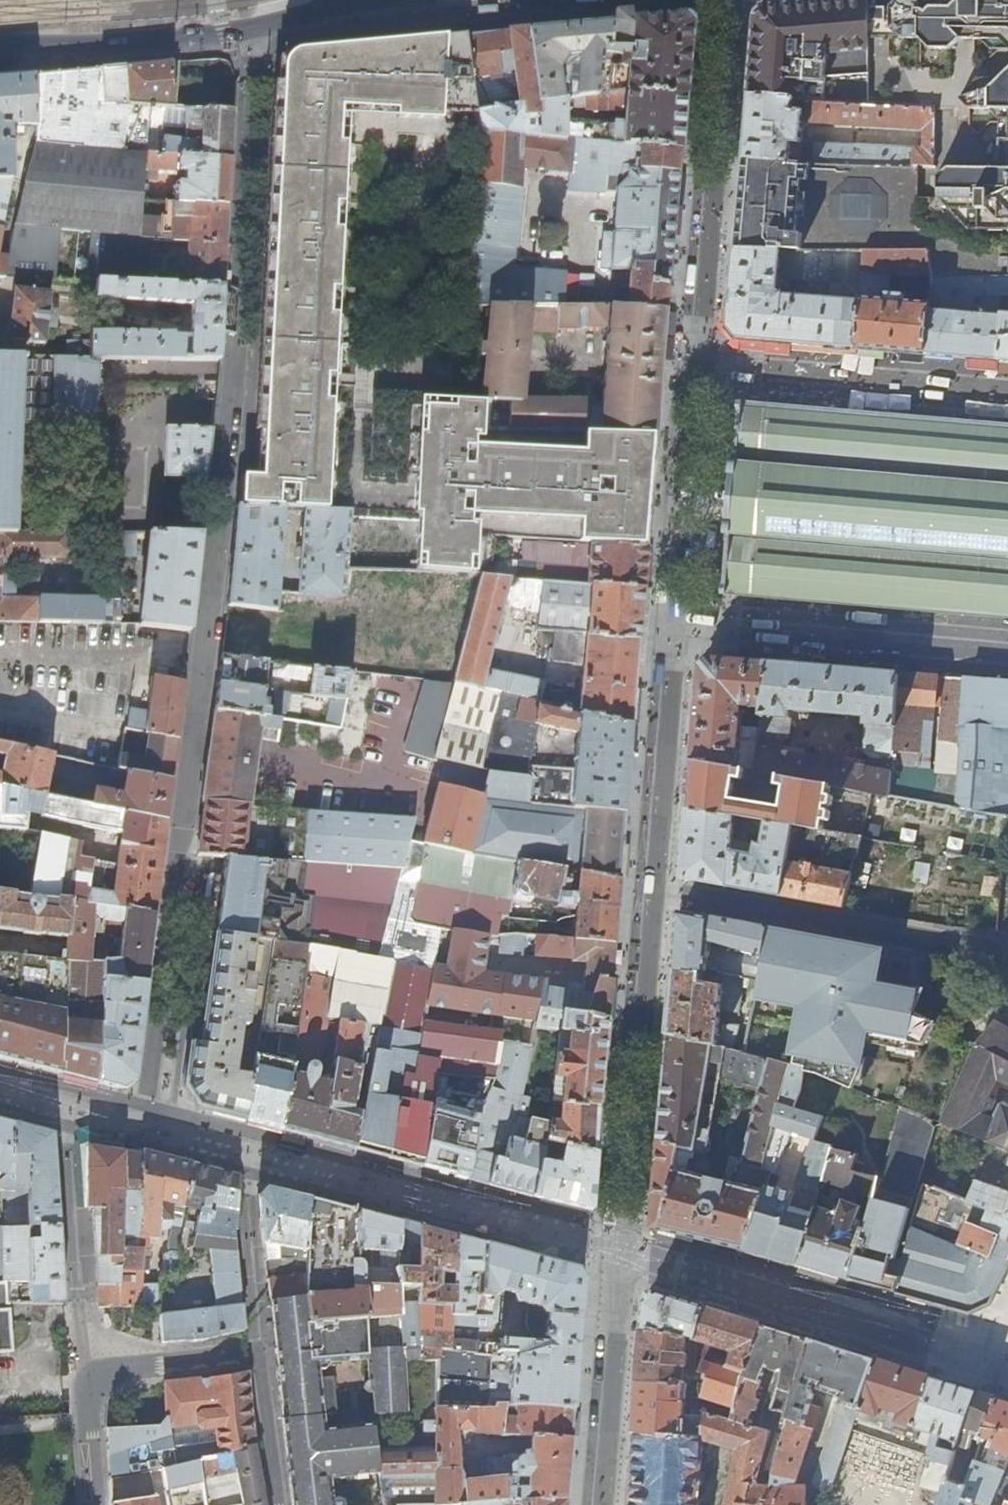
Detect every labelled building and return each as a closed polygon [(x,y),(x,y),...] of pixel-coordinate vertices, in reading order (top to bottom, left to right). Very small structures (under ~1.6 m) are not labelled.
[(869,0),(865,0),(779,8),(763,10),(757,18),(753,57),(750,96),(795,100),(811,101),(868,104),(869,1),(869,0)] [(981,1),(941,1),(941,11),(968,40),(1007,81),(1007,0),(982,0),(981,1)] [(869,1),(868,104),(936,109),(935,167),(1007,170),(1007,117),(915,21),(912,23),(892,2),(869,1)] [(611,22),(529,29),(540,103),(630,89),(685,93),(688,57),(691,21),(683,14),(633,18),(630,11),(616,12),(611,19),(611,22)] [(540,103),(529,29),(467,34),(473,75),(515,72),(520,104),(478,111),(478,114),(481,134),(489,132),(523,135),(538,136),(540,118),(540,103)] [(473,75),(467,34),(447,37),(444,113),(478,114),(478,111),(473,75)] [(429,118),(433,37),(289,52),(285,113),(292,113),(291,119),(287,119),(284,123),(283,129),(287,134),(291,134),(290,141),(283,141),(282,170),(351,174),(353,143),(348,143),(349,115),(346,115),(346,108),(399,109),(399,117),(429,118)] [(444,113),(447,37),(433,37),(429,118),(443,119),(444,113)] [(168,86),(172,62),(33,73),(34,96),(170,106),(172,86),(168,86)] [(515,72),(473,75),(478,111),(520,104),(515,72)] [(33,73),(0,76),(0,243),(12,177),(13,136),(11,122),(35,123),(34,96),(33,73)] [(630,89),(540,103),(540,118),(538,136),(574,140),(641,144),(680,148),(683,118),(685,93),(630,89)] [(233,111),(170,106),(34,96),(35,123),(36,141),(147,151),(231,158),(232,148),(233,111)] [(795,100),(750,96),(747,123),(744,159),(790,161),(791,143),(801,144),(803,128),(804,112),(795,110),(795,100)] [(811,101),(795,100),(795,110),(804,112),(803,128),(809,121),(811,101)] [(936,109),(868,104),(811,101),(809,121),(924,129),(923,147),(814,140),(813,162),(935,167),(936,109)] [(521,166),(523,135),(489,132),(481,134),(478,182),(469,305),(511,306),(513,261),(521,166)] [(574,140),(538,136),(523,135),(521,166),(572,172),(574,140)] [(641,144),(574,140),(572,172),(570,191),(618,195),(618,188),(628,177),(630,169),(639,169),(641,144)] [(227,229),(228,203),(175,201),(174,216),(142,214),(143,199),(146,168),(147,151),(36,141),(17,222),(81,231),(122,235),(123,237),(150,237),(183,239),(188,240),(226,242),(227,229)] [(791,143),(790,161),(800,161),(801,144),(791,143)] [(673,229),(680,148),(641,144),(639,169),(630,169),(628,177),(618,188),(618,195),(615,234),(605,233),(602,268),(631,271),(628,306),(666,310),(673,229)] [(229,192),(231,158),(147,151),(146,168),(185,176),(185,188),(176,188),(175,201),(228,203),(229,192)] [(935,167),(813,162),(800,161),(790,161),(744,159),(740,205),(739,225),(737,249),(827,251),(866,252),(928,253),(931,277),(933,287),(1007,281),(1007,170),(935,167)] [(351,174),(282,170),(280,198),(286,199),(286,205),(283,205),(279,210),(279,215),(282,219),(285,219),(285,227),(278,227),(276,284),(282,285),(281,290),(279,290),(275,294),(274,300),(277,305),(281,306),(280,312),(274,312),(270,370),(276,371),(276,378),(272,378),(268,383),(269,389),(271,391),(275,392),(274,399),(269,399),(265,459),(373,464),(394,462),(423,464),(425,405),(426,392),(374,389),(373,403),(355,403),(355,421),(347,421),(346,431),(338,431),(339,401),(334,401),(335,373),(340,374),(344,315),(338,315),(340,288),(345,288),(348,229),(343,229),(344,202),(350,202),(351,174)] [(8,256),(4,276),(97,281),(147,283),(150,237),(123,237),(122,235),(81,231),(16,225),(8,256)] [(224,275),(226,242),(188,240),(188,246),(186,285),(223,286),(224,275)] [(827,251),(737,249),(733,291),(730,327),(738,338),(857,348),(866,252),(827,251)] [(893,351),(927,354),(931,305),(907,303),(907,301),(905,300),(906,296),(889,294),(891,274),(931,277),(928,253),(866,252),(857,348),(893,351)] [(4,276),(8,256),(0,255),(0,276),(4,276)] [(521,262),(513,261),(511,306),(563,305),(566,272),(520,268),(521,262)] [(147,283),(97,281),(95,297),(192,304),(190,336),(173,336),(173,333),(90,331),(89,338),(76,338),(74,341),(73,356),(100,356),(219,359),(220,336),(223,286),(186,285),(147,283)] [(999,360),(1005,296),(1007,296),(1007,281),(933,287),(932,297),(931,305),(927,354),(978,359),(999,360)] [(9,338),(44,342),(50,292),(15,288),(9,338)] [(907,303),(931,305),(932,297),(906,296),(905,300),(907,301),(907,303)] [(1005,296),(999,360),(1007,361),(1007,296),(1005,296)] [(504,416),(503,431),(548,430),(656,433),(662,369),(666,310),(628,306),(612,305),(563,305),(511,306),(469,305),(458,399),(473,399),(478,359),(474,359),(475,343),(483,344),(481,356),(486,358),(482,400),(490,400),(490,402),(489,430),(496,430),(498,402),(512,403),(511,416),(504,416)] [(73,356),(0,354),(0,531),(17,532),(21,423),(97,426),(100,356),(73,356)] [(653,472),(656,433),(548,430),(503,431),(496,430),(489,430),(490,402),(455,400),(455,406),(425,405),(423,464),(476,467),(503,471),(635,476),(636,471),(653,472)] [(1007,618),(1007,425),(741,402),(725,593),(1007,618)] [(209,464),(212,427),(165,426),(163,476),(207,476),(209,464)] [(373,464),(265,459),(256,459),(255,472),(255,479),(288,480),(288,482),(290,482),(290,487),(345,490),(344,508),(359,509),(361,486),(372,486),(393,490),(421,492),(422,478),(422,476),(423,464),(394,462),(373,464)] [(651,491),(653,472),(636,471),(635,476),(503,471),(476,467),(423,464),(422,476),(422,478),(421,492),(473,494),(496,493),(635,500),(635,504),(650,505),(650,500),(651,491)] [(417,570),(421,492),(393,490),(372,486),(361,486),(359,509),(344,508),(345,490),(290,487),(290,482),(288,482),(288,480),(255,479),(244,479),(242,507),(284,508),(306,509),(349,511),(349,518),(417,522),(415,570),(417,570)] [(648,528),(650,505),(635,504),(635,500),(496,493),(473,494),(421,492),(417,570),(444,571),(482,575),(492,576),(494,563),(498,537),(560,542),(646,547),(648,528)] [(444,571),(417,570),(415,570),(345,568),(349,518),(349,511),(306,509),(303,549),(296,549),(296,557),(297,557),(302,558),(302,565),(297,565),(296,571),(279,570),(284,508),(242,507),(237,507),(228,605),(291,611),(286,663),(319,666),(329,668),(355,671),(380,674),(431,680),(455,683),(456,681),(482,575),(444,571)] [(66,517),(66,532),(68,533),(117,533),(117,520),(117,518),(66,517)] [(161,521),(117,520),(117,533),(128,533),(138,533),(148,533),(161,534),(161,521)] [(178,521),(161,521),(161,534),(177,534),(178,521)] [(17,532),(0,531),(0,621),(102,623),(103,598),(1,597),(0,556),(68,557),(68,533),(66,532),(17,532)] [(193,604),(201,534),(177,534),(161,534),(148,533),(145,563),(147,563),(143,602),(140,602),(139,616),(129,615),(128,623),(190,629),(193,604)] [(138,533),(128,533),(128,542),(138,543),(138,533)] [(645,568),(646,547),(560,542),(559,556),(550,555),(549,560),(536,558),(536,561),(518,560),(517,565),(494,563),(492,576),(511,577),(541,580),(576,583),(577,572),(563,571),(564,549),(577,551),(590,550),(588,577),(582,577),(581,584),(643,589),(645,568)] [(492,576),(482,575),(456,681),(479,686),(478,688),(483,690),(488,670),(499,625),(511,577),(492,576)] [(541,580),(511,577),(499,625),(537,629),(541,580)] [(641,610),(643,589),(581,584),(576,583),(541,580),(537,629),(555,631),(587,634),(639,637),(641,610)] [(584,665),(587,634),(555,631),(552,660),(584,665)] [(636,676),(639,637),(587,634),(584,665),(582,690),(579,712),(632,725),(636,676)] [(148,676),(176,678),(178,638),(150,636),(148,676)] [(267,661),(222,656),(219,677),(218,683),(264,689),(267,661)] [(764,694),(766,662),(713,657),(701,667),(696,727),(693,762),(757,773),(759,749),(760,740),(761,728),(754,728),(743,727),(745,707),(756,708),(755,722),(761,722),(764,694)] [(319,666),(286,663),(276,662),(275,669),(281,669),(280,676),(307,680),(307,673),(313,674),(310,694),(336,698),(348,699),(355,671),(329,668),(328,678),(318,676),(319,666)] [(893,759),(900,674),(865,671),(832,668),(800,665),(766,662),(764,694),(761,722),(761,728),(760,740),(783,742),(790,737),(792,711),(867,717),(864,750),(871,757),(893,759)] [(488,670),(483,690),(541,703),(544,685),(544,682),(488,670)] [(270,717),(216,709),(214,709),(205,773),(201,802),(204,802),(252,805),(261,738),(333,750),(360,758),(380,674),(355,671),(348,699),(341,725),(331,725),(270,717)] [(893,759),(892,772),(890,796),(944,806),(955,808),(965,679),(900,674),(893,759)] [(125,770),(172,779),(173,780),(174,770),(179,731),(184,684),(151,678),(146,711),(132,709),(127,708),(128,700),(128,695),(42,677),(34,708),(124,728),(124,730),(132,731),(141,733),(141,738),(148,739),(145,760),(121,754),(119,769),(125,770)] [(965,679),(955,808),(1007,817),(1007,683),(965,679)] [(433,758),(455,683),(431,680),(407,754),(431,760),(433,758)] [(579,712),(541,703),(483,690),(478,688),(479,686),(456,681),(455,683),(433,758),(444,761),(470,767),(490,772),(526,777),(528,781),(527,802),(624,813),(628,766),(632,725),(579,712)] [(264,689),(218,683),(216,701),(216,709),(270,717),(271,709),(261,707),(264,689)] [(544,685),(541,703),(579,712),(582,690),(544,685)] [(348,699),(336,698),(331,725),(341,725),(348,699)] [(0,745),(0,755),(8,756),(2,775),(0,775),(0,786),(45,795),(52,755),(0,745)] [(851,790),(890,796),(892,772),(759,749),(757,773),(829,786),(830,786),(851,790)] [(125,777),(125,770),(119,769),(74,760),(71,776),(103,782),(109,778),(109,775),(120,777),(125,777)] [(470,767),(444,761),(424,841),(428,842),(471,851),(486,796),(485,796),(490,772),(470,767)] [(757,773),(693,762),(691,785),(689,807),(725,814),(734,816),(746,818),(766,822),(792,827),(822,831),(829,786),(757,773)] [(124,810),(167,819),(169,806),(172,779),(125,770),(125,777),(122,792),(95,787),(94,797),(86,795),(84,803),(94,804),(124,810)] [(623,827),(624,813),(527,802),(528,781),(526,777),(490,772),(485,796),(486,796),(471,851),(504,858),(518,860),(618,880),(621,846),(623,829),(623,827)] [(5,829),(39,835),(41,835),(42,811),(69,822),(84,825),(90,826),(94,804),(84,803),(45,795),(0,786),(0,828),(5,829)] [(955,808),(944,806),(890,796),(851,790),(846,811),(1007,840),(1007,817),(955,808)] [(252,805),(204,802),(200,835),(198,852),(227,855),(402,868),(409,838),(415,815),(252,805)] [(725,814),(689,807),(688,820),(683,879),(781,896),(787,863),(789,850),(792,827),(766,822),(762,844),(757,844),(755,855),(728,850),(734,816),(725,814)] [(70,900),(156,915),(162,859),(167,819),(124,810),(113,896),(88,890),(90,880),(75,878),(74,882),(62,880),(59,899),(70,900)] [(31,894),(57,898),(69,822),(42,811),(41,835),(39,835),(31,894)] [(746,818),(734,816),(728,850),(755,855),(757,844),(742,841),(746,818)] [(57,898),(59,899),(62,880),(74,882),(75,878),(84,825),(69,822),(57,898)] [(860,839),(822,831),(792,827),(789,850),(825,857),(823,870),(806,866),(807,861),(802,860),(800,866),(787,863),(781,896),(817,903),(843,907),(860,839)] [(5,829),(0,868),(0,891),(12,892),(31,894),(39,835),(5,829)] [(424,841),(409,838),(402,868),(389,918),(408,921),(428,842),(424,841)] [(471,851),(428,842),(408,921),(444,926),(454,928),(488,935),(504,858),(471,851)] [(402,868),(227,855),(224,872),(222,872),(216,879),(213,879),(206,931),(272,940),(309,946),(355,952),(379,958),(389,918),(402,868)] [(618,880),(518,860),(513,899),(576,910),(576,915),(562,917),(555,922),(501,916),(499,935),(501,935),(520,934),(613,942),(616,911),(618,880)] [(1005,936),(1007,906),(1007,877),(1007,874),(1002,873),(1000,900),(997,931),(997,934),(1005,936)] [(70,900),(59,899),(57,898),(55,909),(40,907),(41,903),(39,900),(35,897),(31,897),(27,900),(26,905),(11,903),(12,892),(0,891),(0,929),(24,932),(25,934),(39,935),(40,934),(68,937),(70,900)] [(70,900),(68,937),(67,960),(104,964),(103,978),(148,981),(150,962),(151,954),(156,915),(70,900)] [(758,980),(768,929),(697,916),(680,913),(678,940),(677,947),(675,965),(758,980)] [(408,921),(389,918),(379,958),(391,961),(364,1100),(362,1112),(359,1111),(353,1146),(406,1160),(424,1165),(438,1075),(493,1079),(500,1039),(502,1032),(479,1028),(424,1021),(425,1014),(427,1004),(436,964),(444,926),(408,921)] [(447,966),(436,964),(427,1004),(524,1020),(520,1045),(530,1047),(533,1026),(560,1029),(562,1013),(607,1020),(610,980),(611,967),(613,942),(520,934),(501,935),(498,947),(510,949),(512,940),(518,942),(517,951),(536,953),(537,954),(572,958),(573,960),(587,963),(585,976),(554,973),(552,982),(544,981),(543,979),(481,972),(488,935),(454,928),(447,966)] [(756,990),(754,1000),(775,1004),(777,996),(808,1002),(804,1022),(797,1021),(790,1056),(794,1057),(792,1067),(802,1070),(849,1089),(859,1071),(866,1034),(925,1046),(938,1024),(919,1012),(941,961),(923,958),(919,978),(912,977),(910,987),(878,980),(884,950),(856,945),(811,937),(768,929),(758,980),(756,990)] [(185,1086),(200,1108),(227,1115),(249,1120),(255,1053),(264,1006),(267,976),(272,940),(206,931),(185,1086)] [(255,1053),(249,1120),(274,1126),(284,1129),(300,1012),(309,946),(272,940),(267,976),(264,1006),(255,1053)] [(391,961),(379,958),(355,952),(309,946),(300,1012),(284,1129),(313,1136),(353,1146),(359,1111),(353,1110),(355,1099),(364,1100),(391,961)] [(0,953),(0,1057),(71,1076),(118,1088),(122,1089),(135,1079),(148,981),(103,978),(104,964),(67,960),(0,953)] [(916,957),(912,977),(919,978),(923,958),(916,957)] [(756,990),(758,980),(675,965),(672,1004),(672,1009),(669,1035),(725,1049),(735,1052),(735,1047),(739,1026),(720,1025),(721,1012),(739,1013),(744,988),(756,990)] [(114,1011),(109,1011),(101,1011),(101,1025),(113,1027),(114,1011)] [(603,1063),(607,1020),(562,1013),(560,1029),(570,1030),(567,1052),(557,1050),(554,1075),(564,1076),(561,1103),(599,1105),(603,1063)] [(480,1021),(425,1014),(424,1021),(479,1028),(480,1021)] [(995,1054),(1007,1031),(1007,1029),(996,1023),(978,1045),(995,1054)] [(995,1054),(1007,1060),(1007,1031),(995,1054)] [(720,1078),(725,1049),(669,1035),(664,1088),(660,1142),(680,1147),(706,1155),(710,1135),(720,1078)] [(475,1145),(468,1176),(510,1187),(518,1190),(525,1191),(533,1194),(543,1158),(545,1150),(547,1139),(549,1120),(527,1115),(529,1106),(519,1103),(532,1048),(530,1047),(520,1045),(500,1039),(493,1079),(481,1108),(479,1118),(475,1145)] [(995,1054),(978,1045),(966,1069),(943,1123),(1007,1148),(1007,1106),(1002,1103),(994,1122),(981,1116),(997,1081),(1007,1086),(1007,1060),(995,1054)] [(709,1241),(746,1251),(771,1172),(762,1169),(779,1104),(782,1090),(788,1065),(744,1054),(735,1052),(725,1049),(720,1078),(760,1088),(741,1161),(730,1158),(726,1174),(728,1175),(726,1181),(710,1177),(711,1173),(713,1171),(721,1137),(710,1135),(706,1155),(680,1147),(661,1229),(709,1241)] [(799,1094),(802,1070),(792,1067),(789,1065),(788,1065),(782,1090),(799,1094)] [(438,1075),(424,1165),(458,1174),(468,1176),(475,1145),(479,1118),(481,1108),(493,1079),(438,1075)] [(547,1139),(595,1152),(597,1128),(599,1105),(561,1103),(560,1120),(549,1119),(549,1120),(547,1139)] [(789,1264),(798,1266),(815,1206),(823,1180),(832,1148),(813,1142),(822,1119),(793,1109),(779,1104),(762,1169),(771,1172),(746,1251),(762,1255),(789,1264)] [(872,1287),(896,1293),(900,1278),(886,1276),(891,1259),(896,1260),(906,1226),(924,1167),(938,1124),(896,1108),(880,1178),(867,1230),(848,1281),(872,1287)] [(0,1121),(0,1179),(7,1175),(13,1176),(12,1124),(0,1121)] [(1,1279),(7,1279),(16,1280),(28,1282),(28,1241),(27,1237),(27,1226),(32,1129),(24,1127),(12,1124),(13,1176),(7,1175),(0,1179),(0,1189),(7,1189),(6,1225),(0,1225),(0,1279),(1,1279)] [(48,1133),(32,1129),(27,1226),(59,1226),(53,1134),(48,1133)] [(543,1158),(533,1194),(572,1205),(590,1210),(593,1181),(595,1152),(547,1139),(545,1150),(554,1152),(552,1160),(543,1158)] [(653,1227),(661,1229),(680,1147),(660,1142),(659,1147),(656,1187),(653,1227)] [(126,1153),(87,1146),(86,1207),(91,1207),(98,1304),(160,1307),(160,1285),(140,1284),(140,1246),(136,1246),(136,1235),(157,1236),(157,1230),(162,1231),(167,1226),(181,1229),(184,1207),(182,1207),(189,1163),(170,1159),(140,1151),(139,1155),(126,1153)] [(831,1276),(848,1281),(867,1230),(880,1178),(863,1173),(853,1169),(855,1162),(857,1156),(832,1148),(823,1180),(865,1192),(861,1206),(844,1200),(839,1213),(815,1206),(798,1266),(831,1276)] [(853,1169),(863,1173),(865,1165),(855,1162),(853,1169)] [(160,1285),(160,1307),(162,1341),(207,1338),(218,1336),(244,1330),(239,1290),(235,1252),(236,1252),(236,1248),(233,1231),(236,1230),(240,1176),(218,1171),(189,1163),(182,1207),(184,1207),(181,1229),(179,1246),(181,1277),(159,1277),(160,1285)] [(976,1180),(968,1200),(1007,1215),(1007,1191),(976,1180)] [(968,1200),(923,1183),(910,1227),(987,1260),(998,1236),(1007,1240),(1007,1215),(968,1200)] [(259,1196),(269,1299),(270,1300),(271,1300),(306,1295),(308,1199),(280,1192),(266,1188),(259,1196)] [(332,1206),(308,1199),(306,1295),(308,1320),(364,1317),(367,1317),(364,1288),(364,1269),(362,1262),(357,1260),(357,1249),(358,1249),(358,1213),(332,1206)] [(370,1216),(358,1213),(358,1249),(371,1250),(371,1251),(380,1252),(379,1270),(364,1269),(364,1288),(398,1286),(394,1271),(396,1258),(397,1254),(397,1222),(370,1216)] [(406,1225),(397,1222),(397,1254),(396,1258),(404,1259),(402,1271),(414,1271),(419,1228),(406,1225)] [(59,1226),(27,1226),(27,1237),(38,1236),(38,1241),(28,1241),(28,1282),(29,1302),(64,1303),(59,1226)] [(1007,1269),(1007,1240),(998,1236),(987,1260),(910,1227),(900,1261),(896,1260),(891,1259),(886,1276),(900,1278),(896,1293),(914,1298),(953,1309),(970,1314),(990,1304),(1003,1279),(1007,1269)] [(419,1339),(418,1304),(451,1305),(454,1237),(435,1232),(419,1228),(414,1271),(402,1271),(394,1271),(398,1286),(397,1297),(399,1315),(401,1346),(403,1362),(420,1360),(419,1346),(419,1339)] [(481,1275),(482,1244),(468,1240),(454,1237),(451,1305),(451,1314),(471,1316),(472,1301),(471,1290),(473,1287),(473,1282),(468,1279),(468,1274),(481,1275)] [(436,1408),(496,1409),(496,1405),(505,1406),(518,1406),(573,1407),(584,1279),(576,1268),(523,1254),(482,1244),(481,1275),(480,1292),(481,1292),(495,1294),(493,1317),(479,1317),(471,1316),(451,1314),(451,1305),(418,1304),(419,1339),(431,1341),(431,1348),(419,1346),(420,1360),(438,1359),(437,1393),(436,1408)] [(158,1277),(159,1277),(181,1277),(179,1246),(172,1246),(172,1253),(165,1251),(161,1255),(158,1277)] [(11,1352),(8,1302),(7,1279),(1,1279),(0,1279),(0,1353),(11,1352)] [(16,1280),(7,1279),(8,1302),(16,1302),(16,1280)] [(364,1288),(367,1317),(378,1316),(399,1315),(397,1297),(398,1286),(364,1288)] [(495,1294),(481,1292),(479,1317),(493,1317),(495,1294)] [(699,1340),(708,1306),(681,1298),(661,1292),(647,1301),(644,1328),(688,1338),(688,1337),(699,1340)] [(292,1504),(344,1504),(342,1500),(337,1498),(331,1497),(330,1480),(379,1474),(376,1451),(372,1423),(324,1428),(323,1414),(334,1413),(330,1377),(318,1378),(317,1370),(324,1369),(328,1364),(367,1360),(372,1415),(407,1412),(403,1362),(401,1346),(367,1349),(364,1317),(308,1320),(306,1295),(271,1300),(281,1418),(292,1504)] [(728,1313),(708,1306),(699,1340),(699,1341),(735,1352),(732,1362),(726,1367),(705,1360),(705,1355),(698,1353),(697,1366),(697,1369),(713,1374),(708,1388),(705,1398),(722,1404),(717,1416),(733,1421),(763,1324),(728,1313)] [(783,1330),(763,1324),(733,1421),(748,1426),(768,1364),(771,1366),(772,1368),(774,1371),(778,1371),(782,1369),(785,1369),(774,1414),(790,1419),(813,1339),(783,1330)] [(688,1338),(644,1328),(642,1362),(640,1382),(708,1388),(713,1374),(697,1369),(697,1366),(689,1365),(690,1353),(689,1353),(690,1345),(688,1344),(688,1338)] [(419,1339),(419,1346),(431,1348),(431,1341),(419,1339)] [(842,1348),(813,1339),(790,1419),(789,1423),(805,1427),(806,1426),(812,1404),(815,1396),(813,1390),(812,1389),(814,1382),(822,1384),(821,1389),(843,1396),(842,1397),(843,1398),(838,1414),(856,1420),(877,1359),(842,1348)] [(902,1367),(877,1359),(856,1420),(916,1437),(918,1428),(933,1377),(902,1367)] [(200,1460),(256,1446),(254,1436),(252,1418),(247,1372),(204,1379),(166,1385),(166,1418),(159,1426),(114,1428),(106,1428),(108,1456),(160,1439),(163,1459),(141,1466),(143,1474),(164,1469),(200,1460)] [(958,1385),(933,1377),(918,1428),(935,1434),(930,1453),(953,1462),(978,1391),(958,1385)] [(708,1388),(640,1382),(638,1409),(636,1431),(703,1436),(705,1412),(698,1410),(695,1416),(685,1415),(686,1404),(699,1407),(705,1398),(708,1388)] [(987,1394),(978,1391),(953,1462),(952,1465),(963,1468),(975,1433),(981,1443),(975,1461),(976,1462),(986,1465),(995,1441),(985,1437),(999,1397),(987,1394)] [(999,1397),(985,1437),(995,1441),(986,1465),(976,1462),(967,1487),(963,1498),(973,1502),(980,1504),(1007,1504),(1007,1400),(999,1397)] [(812,1404),(806,1426),(813,1428),(820,1407),(812,1404)] [(565,1499),(568,1463),(570,1439),(530,1436),(529,1456),(506,1455),(506,1459),(485,1459),(485,1463),(480,1464),(479,1480),(463,1481),(457,1468),(458,1430),(503,1432),(504,1417),(505,1406),(496,1405),(496,1409),(436,1408),(435,1422),(426,1421),(423,1424),(423,1432),(426,1434),(435,1435),(434,1449),(376,1451),(379,1474),(384,1504),(438,1504),(480,1503),(565,1499)] [(530,1436),(570,1439),(572,1424),(573,1407),(518,1406),(517,1417),(504,1417),(503,1432),(503,1434),(530,1436)] [(733,1421),(717,1416),(705,1412),(703,1436),(704,1436),(704,1440),(737,1450),(727,1504),(766,1504),(767,1487),(756,1484),(764,1454),(770,1433),(748,1426),(733,1421)] [(832,1491),(856,1420),(838,1414),(813,1487),(817,1488),(823,1489),(832,1491)] [(805,1427),(789,1423),(779,1458),(771,1487),(795,1486),(813,1428),(806,1426),(805,1427)] [(636,1431),(630,1504),(698,1504),(704,1440),(704,1436),(703,1436),(636,1431)] [(160,1439),(108,1456),(110,1478),(137,1475),(143,1474),(141,1466),(163,1459),(160,1439)] [(259,1464),(256,1446),(200,1460),(202,1479),(235,1472),(241,1504),(266,1504),(259,1464)] [(779,1458),(764,1454),(756,1484),(767,1487),(770,1488),(771,1487),(779,1458)] [(203,1481),(202,1479),(200,1460),(164,1469),(167,1489),(203,1481)] [(111,1499),(167,1489),(164,1469),(143,1474),(137,1475),(110,1478),(111,1499)] [(946,1481),(938,1504),(972,1504),(973,1502),(963,1498),(967,1487),(946,1481)] [(767,1487),(766,1504),(806,1504),(808,1486),(795,1486),(771,1487),(770,1488),(767,1487)] [(817,1504),(817,1488),(813,1487),(808,1486),(806,1504),(817,1504)] [(154,1496),(152,1497),(151,1493),(145,1494),(146,1499),(112,1504),(156,1504),(154,1496)]
